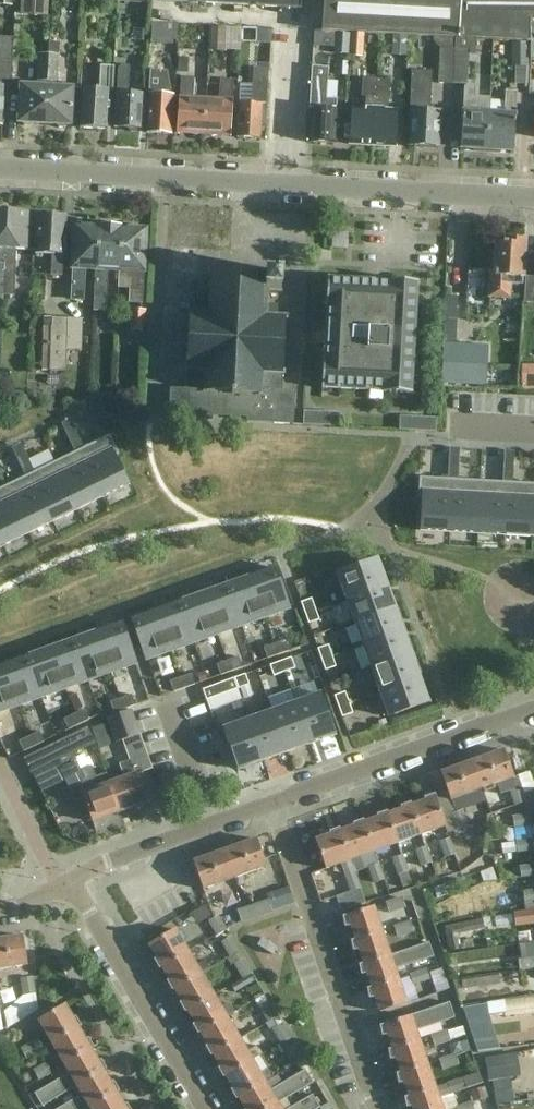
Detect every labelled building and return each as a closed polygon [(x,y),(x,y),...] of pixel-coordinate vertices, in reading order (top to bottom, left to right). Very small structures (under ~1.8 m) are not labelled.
[(21,14),(48,15),(49,0),(22,0),(21,14)] [(159,1),(301,10),(302,0),(159,0),(159,1)] [(323,31),(528,41),(529,21),(533,21),(533,0),(325,0),(323,31)] [(180,47),(209,48),(210,24),(181,23),(180,47)] [(211,24),(210,47),(225,48),(226,25),(211,24)] [(334,54),(348,55),(349,33),(336,32),(334,54)] [(364,33),(349,33),(348,55),(363,56),(364,33)] [(13,60),(14,36),(0,36),(0,122),(2,122),(3,107),(3,100),(6,100),(7,85),(12,85),(13,60)] [(456,38),(440,38),(438,82),(454,83),(455,80),(456,47),(456,38)] [(57,81),(58,53),(59,42),(49,41),(49,53),(44,124),(56,125),(59,128),(64,128),(67,126),(71,126),(72,111),(73,87),(52,86),(52,81),(57,81)] [(512,41),(511,66),(527,66),(528,42),(512,41)] [(456,47),(455,80),(469,81),(471,48),(456,47)] [(19,84),(18,108),(17,123),(22,123),(24,126),(30,126),(33,124),(44,124),(49,53),(37,52),(36,81),(41,81),(41,85),(19,84)] [(144,92),(127,91),(129,67),(131,67),(131,54),(115,54),(114,66),(117,66),(116,90),(115,114),(114,127),(128,128),(130,132),(136,132),(140,129),(142,129),(143,115),(144,92)] [(239,101),(238,121),(237,138),(261,139),(262,122),(262,102),(266,102),(268,62),(253,61),(252,84),(251,101),(239,101)] [(80,87),(79,111),(79,128),(108,129),(110,89),(112,89),(113,66),(101,65),(100,88),(80,87)] [(338,109),(336,109),(337,98),(326,97),(328,66),(313,65),(310,108),(314,108),(313,142),(336,143),(338,109)] [(412,124),(411,131),(411,146),(424,146),(424,148),(435,149),(435,147),(439,147),(441,111),(431,111),(432,70),(415,69),(415,88),(413,111),(411,111),(410,124),(412,124)] [(150,76),(148,115),(147,131),(147,132),(172,134),(172,133),(174,94),(162,93),(163,77),(150,76)] [(201,133),(203,133),(205,98),(192,97),(193,78),(180,77),(178,117),(178,132),(189,133),(195,135),(201,133)] [(205,98),(203,133),(205,134),(212,137),(217,135),(231,136),(233,80),(219,79),(217,98),(205,98)] [(373,146),(376,80),(361,79),(361,97),(366,97),(365,109),(351,108),(350,127),(350,145),(373,146)] [(396,147),(397,130),(398,110),(383,109),(383,98),(388,98),(389,80),(376,80),(373,146),(396,147)] [(461,133),(460,148),(473,149),(475,151),(487,152),(489,113),(490,96),(476,95),(476,86),(463,85),(461,133)] [(505,88),(505,96),(504,114),(489,113),(487,152),(500,153),(502,150),(514,151),(517,89),(505,88)] [(8,211),(4,294),(14,295),(16,250),(29,251),(31,212),(8,211)] [(51,274),(56,275),(65,275),(67,240),(65,239),(66,215),(53,215),(51,213),(44,213),(40,214),(38,214),(36,254),(52,255),(51,274)] [(98,223),(98,224),(99,224),(97,268),(96,268),(94,310),(106,311),(108,269),(119,269),(120,269),(122,225),(123,226),(123,225),(98,223)] [(99,224),(98,224),(86,224),(83,227),(75,226),(72,299),(84,300),(86,267),(96,268),(97,268),(99,224)] [(120,269),(119,269),(118,287),(130,288),(130,302),(142,303),(146,230),(137,230),(134,226),(123,226),(122,225),(120,269)] [(523,277),(525,256),(526,239),(506,238),(506,242),(498,242),(496,243),(495,271),(491,270),(490,297),(509,298),(510,292),(510,277),(523,277)] [(185,390),(170,389),(168,418),(212,421),(212,415),(246,417),(246,422),(293,425),(295,391),(282,390),(286,317),(277,317),(278,306),(267,305),(268,287),(282,288),(283,277),(284,272),(266,271),(266,273),(212,271),(210,302),(199,301),(199,313),(189,312),(186,368),(187,368),(185,390)] [(328,277),(326,307),(328,307),(325,360),(323,360),(322,389),(324,389),(324,388),(383,391),(383,392),(412,394),(412,391),(411,391),(412,365),(413,365),(416,311),(415,311),(417,285),(418,285),(418,282),(389,281),(389,282),(330,279),(330,278),(328,277)] [(525,277),(525,304),(533,304),(533,278),(525,277)] [(457,297),(445,297),(444,318),(456,318),(457,297)] [(133,309),(131,330),(143,331),(145,310),(133,309)] [(67,362),(68,354),(66,354),(66,348),(68,348),(70,317),(44,316),(42,369),(65,370),(66,362),(67,362)] [(83,318),(70,317),(68,348),(81,349),(83,318)] [(456,320),(444,320),(444,341),(456,342),(456,320)] [(491,347),(448,345),(445,384),(489,386),(491,347)] [(341,413),(330,412),(304,411),(303,425),(340,427),(341,413)] [(437,418),(410,416),(400,416),(399,430),(436,432),(437,418)] [(69,441),(78,436),(73,425),(64,430),(69,441)] [(109,435),(84,448),(79,450),(103,498),(128,485),(114,456),(119,454),(109,435)] [(75,452),(55,462),(78,510),(103,498),(79,450),(84,448),(78,436),(69,441),(75,452)] [(20,465),(29,461),(23,449),(15,454),(20,465)] [(449,454),(448,466),(458,467),(459,455),(449,454)] [(503,470),(513,470),(514,458),(504,457),(503,470)] [(25,476),(5,486),(29,534),(53,522),(30,474),(34,472),(29,461),(20,465),(25,476)] [(55,462),(34,472),(30,474),(53,522),(78,510),(55,462)] [(458,479),(458,467),(448,466),(448,479),(419,477),(418,498),(423,499),(421,531),(450,532),(453,479),(458,479)] [(480,481),(477,534),(505,535),(508,482),(513,482),(513,470),(503,470),(503,482),(480,481)] [(453,479),(450,532),(477,534),(480,481),(458,479),(453,479)] [(505,535),(532,537),(533,503),(533,484),(513,482),(508,482),(505,535)] [(4,546),(29,534),(5,486),(0,488),(0,538),(4,546)] [(346,598),(387,584),(378,559),(337,574),(346,598)] [(250,576),(265,618),(289,609),(274,568),(250,576)] [(241,626),(265,618),(250,576),(227,585),(241,626)] [(354,622),(395,607),(387,584),(346,598),(354,622)] [(241,626),(227,585),(203,593),(218,635),(241,626)] [(218,635),(203,593),(180,602),(195,643),(218,635)] [(301,603),(305,613),(315,609),(312,599),(301,603)] [(156,610),(171,651),(195,643),(180,602),(156,610)] [(404,630),(395,607),(354,622),(362,645),(404,630)] [(308,624),(309,624),(319,620),(315,609),(305,613),(308,624)] [(147,660),(171,651),(156,610),(132,619),(147,660)] [(121,622),(97,631),(112,673),(136,664),(121,622)] [(404,630),(362,645),(371,669),(412,654),(404,630)] [(97,631),(73,639),(88,681),(112,673),(97,631)] [(73,639),(50,648),(65,689),(88,681),(73,639)] [(289,651),(285,640),(274,644),(278,655),(289,651)] [(278,655),(274,644),(263,648),(267,659),(278,655)] [(318,649),(321,660),(332,656),(328,645),(318,649)] [(26,656),(41,698),(65,689),(50,648),(26,656)] [(421,677),(412,654),(371,669),(379,692),(421,677)] [(26,656),(3,665),(18,706),(41,698),(26,656)] [(332,656),(321,660),(325,671),(336,667),(332,656)] [(238,657),(227,661),(231,672),(242,668),(238,657)] [(291,658),(280,662),(284,672),(295,669),(291,658)] [(217,665),(220,675),(231,672),(227,661),(217,665)] [(270,666),(273,676),(284,672),(280,662),(270,666)] [(3,665),(0,666),(0,713),(18,706),(3,665)] [(181,678),(184,688),(195,685),(191,674),(181,678)] [(234,678),(238,689),(249,685),(245,674),(234,678)] [(429,702),(421,677),(379,692),(388,716),(429,702)] [(170,681),(173,692),(174,692),(184,688),(181,678),(170,681)] [(220,683),(229,692),(237,689),(234,678),(220,683)] [(202,689),(202,690),(206,700),(215,697),(216,685),(202,689)] [(334,696),(338,707),(349,703),(345,692),(334,696)] [(131,694),(121,698),(125,709),(135,705),(131,694)] [(295,703),(310,744),(334,735),(319,694),(295,703)] [(125,709),(121,698),(110,702),(114,713),(125,709)] [(286,753),(310,744),(295,703),(272,711),(286,753)] [(349,703),(338,707),(342,717),(353,714),(349,703)] [(74,715),(79,725),(89,720),(84,710),(74,715)] [(140,734),(131,710),(106,718),(115,743),(140,734)] [(286,753),(272,711),(248,719),(263,761),(286,753)] [(64,720),(68,729),(68,730),(79,725),(74,715),(64,720)] [(263,761),(248,719),(224,728),(239,770),(263,761)] [(88,729),(57,744),(63,757),(95,742),(88,729)] [(44,742),(44,741),(39,732),(29,737),(34,747),(44,742)] [(24,752),(34,747),(29,737),(19,742),(24,752)] [(472,762),(482,789),(506,780),(515,805),(527,801),(524,792),(526,791),(520,775),(514,777),(504,750),(472,762)] [(120,812),(110,783),(112,783),(107,771),(94,776),(99,787),(91,790),(76,760),(60,769),(76,801),(85,797),(93,822),(120,812)] [(124,778),(112,783),(110,783),(120,812),(146,803),(131,761),(119,765),(124,778)] [(482,789),(472,762),(440,774),(450,801),(482,789)] [(412,806),(422,835),(446,826),(435,794),(424,798),(425,801),(412,806)] [(399,843),(422,835),(412,806),(411,803),(400,806),(401,810),(389,814),(399,843)] [(365,823),(375,852),(399,843),(389,814),(388,814),(387,811),(376,815),(377,818),(365,823)] [(530,812),(513,815),(514,825),(531,823),(530,812)] [(351,861),(352,861),(375,852),(365,823),(364,823),(363,820),(353,823),(354,826),(341,831),(351,861)] [(361,887),(352,861),(351,861),(341,831),(339,828),(329,832),(330,835),(315,840),(326,870),(342,864),(351,890),(361,887)] [(440,841),(446,857),(455,854),(449,838),(440,841)] [(516,841),(517,851),(533,849),(533,838),(516,841)] [(257,839),(225,851),(235,879),(267,867),(257,839)] [(432,862),(426,846),(417,849),(423,865),(432,862)] [(235,879),(225,851),(193,863),(203,890),(235,879)] [(403,887),(413,883),(408,870),(402,854),(392,858),(403,887)] [(368,867),(375,883),(385,879),(379,863),(368,867)] [(519,866),(521,876),(533,874),(533,863),(519,866)] [(188,885),(187,867),(171,868),(173,887),(188,885)] [(417,867),(408,870),(413,883),(422,880),(417,867)] [(533,900),(533,889),(523,891),(523,893),(525,902),(533,900)] [(337,900),(341,910),(362,902),(358,892),(337,900)] [(386,902),(389,913),(406,908),(402,897),(386,902)] [(269,901),(238,912),(242,923),(272,912),(269,901)] [(351,926),(356,939),(356,940),(382,932),(373,906),(342,917),(344,928),(351,926)] [(519,912),(518,912),(520,922),(533,920),(533,909),(519,912)] [(209,921),(216,934),(225,929),(217,916),(209,921)] [(488,916),(444,926),(449,950),(465,947),(462,938),(457,939),(456,937),(460,934),(491,927),(488,916)] [(394,926),(398,937),(414,931),(410,921),(394,926)] [(159,970),(162,968),(161,966),(188,950),(175,929),(148,945),(156,958),(154,960),(159,970)] [(518,933),(520,943),(533,941),(533,931),(518,933)] [(390,955),(382,932),(356,940),(356,939),(350,941),(353,952),(359,950),(363,963),(364,964),(390,955)] [(13,968),(27,966),(23,936),(0,940),(0,969),(13,968)] [(239,952),(230,938),(222,943),(230,957),(239,952)] [(361,975),(367,974),(372,987),(372,988),(398,980),(395,970),(434,957),(429,943),(390,956),(390,955),(364,964),(363,963),(359,965),(361,975)] [(201,972),(188,950),(161,966),(162,968),(169,980),(166,982),(172,991),(175,989),(174,988),(201,972)] [(453,976),(463,976),(462,953),(452,954),(453,976)] [(518,959),(520,970),(533,968),(533,957),(518,959)] [(252,974),(243,960),(234,965),(243,980),(252,974)] [(520,970),(522,985),(533,983),(533,968),(520,970)] [(428,970),(411,975),(414,984),(431,978),(428,970)] [(185,1013),(188,1011),(187,1010),(214,994),(201,972),(174,988),(175,989),(182,1001),(179,1003),(185,1013)] [(499,973),(455,979),(457,989),(500,983),(499,973)] [(22,979),(25,996),(35,994),(32,978),(22,979)] [(406,1004),(398,980),(372,988),(372,987),(367,989),(369,999),(375,998),(380,1013),(406,1004)] [(264,995),(256,981),(247,986),(255,1000),(264,995)] [(316,1003),(328,1001),(325,983),(314,985),(316,1003)] [(226,1016),(214,994),(187,1010),(188,1011),(195,1023),(192,1025),(198,1035),(200,1033),(200,1032),(226,1016)] [(525,995),(475,1002),(470,1003),(472,1018),(527,1010),(525,995)] [(388,1035),(393,1048),(393,1050),(419,1041),(418,1039),(416,1031),(454,1018),(449,1002),(379,1026),(382,1037),(388,1035)] [(277,1017),(268,1003),(260,1008),(268,1022),(277,1017)] [(38,1021),(45,1033),(52,1044),(78,1028),(81,1027),(76,1017),(73,1018),(65,1005),(38,1021)] [(210,1056),(213,1055),(212,1053),(239,1038),(226,1016),(200,1032),(200,1033),(208,1045),(205,1047),(210,1056)] [(448,1029),(432,1034),(435,1044),(465,1034),(463,1027),(462,1024),(448,1029)] [(290,1039),(281,1025),(273,1030),(281,1044),(290,1039)] [(64,1064),(64,1065),(91,1049),(91,1050),(94,1048),(88,1038),(85,1040),(78,1028),(52,1044),(58,1054),(34,1069),(40,1079),(64,1064)] [(213,1055),(220,1067),(218,1068),(223,1078),(226,1077),(225,1075),(252,1059),(239,1038),(212,1053),(213,1055)] [(35,1039),(21,1048),(27,1057),(41,1048),(35,1039)] [(427,1065),(419,1041),(393,1050),(393,1048),(388,1050),(390,1061),(397,1059),(401,1072),(401,1073),(427,1065)] [(303,1061),(294,1046),(285,1052),(294,1066),(303,1061)] [(91,1049),(64,1065),(69,1073),(34,1094),(42,1107),(77,1086),(77,1087),(104,1071),(107,1070),(101,1060),(98,1062),(91,1050),(91,1049)] [(463,1062),(460,1052),(440,1059),(444,1069),(463,1062)] [(488,1080),(519,1074),(516,1054),(485,1059),(488,1080)] [(265,1081),(272,1076),(267,1068),(260,1072),(252,1059),(225,1075),(226,1077),(233,1089),(230,1090),(236,1100),(239,1098),(238,1097),(265,1081)] [(435,1089),(434,1087),(427,1065),(401,1073),(401,1072),(396,1074),(398,1084),(405,1083),(409,1096),(409,1098),(435,1089)] [(265,1081),(238,1097),(239,1098),(245,1108),(268,1108),(278,1103),(313,1083),(305,1070),(270,1090),(265,1081)] [(90,1108),(117,1093),(120,1092),(114,1082),(111,1083),(104,1071),(77,1087),(82,1095),(58,1108),(88,1108),(90,1108)] [(438,1098),(471,1087),(483,1083),(479,1072),(434,1087),(435,1089),(409,1098),(409,1096),(404,1098),(406,1108),(413,1107),(414,1108),(441,1108),(438,1098)] [(484,1085),(472,1089),(475,1097),(486,1093),(484,1085)] [(90,1108),(130,1108),(127,1103),(124,1105),(117,1093),(90,1108)] [(320,1108),(312,1095),(288,1108),(318,1108),(320,1108)] [(447,1108),(478,1108),(490,1105),(487,1097),(473,1102),(472,1101),(447,1108)]
